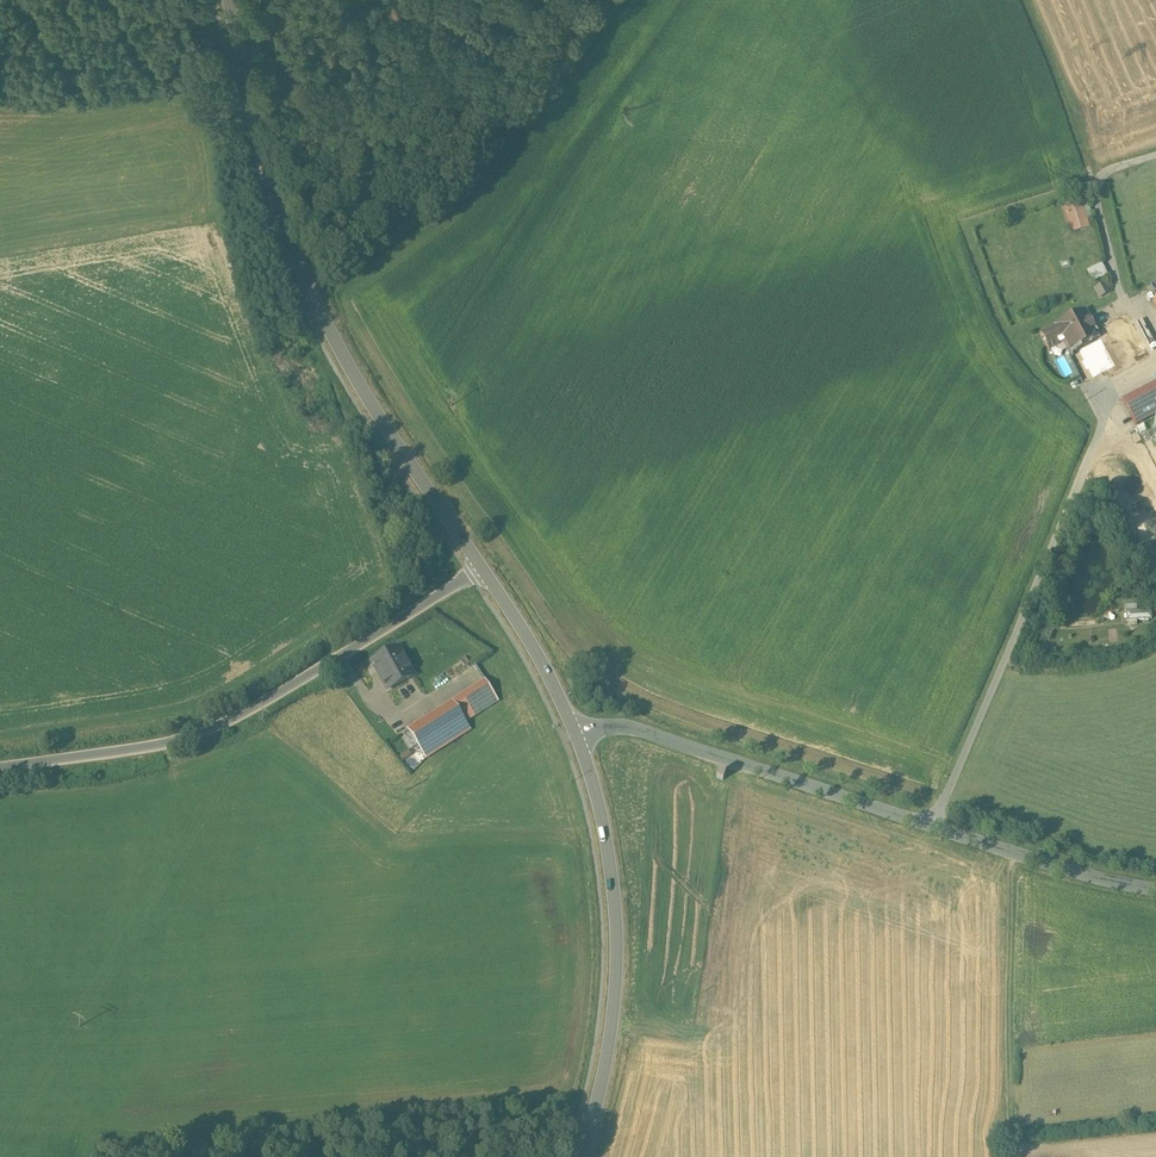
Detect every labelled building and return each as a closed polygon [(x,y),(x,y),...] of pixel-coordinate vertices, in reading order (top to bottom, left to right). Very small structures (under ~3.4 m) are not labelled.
[(1083,199),(1065,205),(1073,232),(1091,227),(1083,199)] [(1104,263),(1088,270),(1094,283),(1110,275),(1104,263)] [(1100,297),(1105,295),(1099,284),(1095,287),(1100,297)] [(1086,309),(1056,325),(1041,334),(1049,349),(1065,341),(1067,345),(1096,330),(1086,309)] [(1096,330),(1067,345),(1086,381),(1115,366),(1113,361),(1144,345),(1127,314),(1096,330)] [(1122,400),(1135,425),(1155,414),(1155,382),(1122,400)] [(1150,600),(1126,602),(1127,619),(1151,618),(1150,600)] [(399,648),(373,662),(384,682),(410,669),(399,648)] [(410,669),(384,682),(396,705),(422,691),(410,669)] [(485,680),(453,701),(465,720),(498,700),(485,680)] [(453,701),(409,730),(426,757),(470,729),(465,720),(453,701)] [(718,771),(716,778),(723,781),(725,774),(718,771)]
